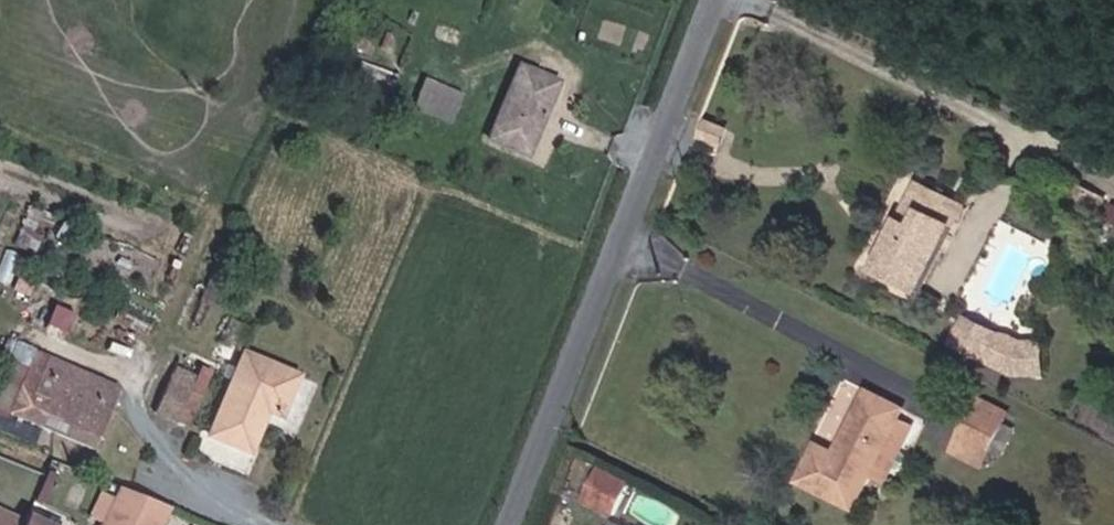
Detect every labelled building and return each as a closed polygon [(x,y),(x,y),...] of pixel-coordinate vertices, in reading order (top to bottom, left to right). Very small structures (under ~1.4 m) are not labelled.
[(503,141),(540,156),(570,83),(530,69),(503,141)] [(464,125),(477,90),(429,74),(416,109),(464,125)] [(713,138),(733,146),(741,128),(722,119),(713,138)] [(889,279),(932,297),(959,230),(940,223),(949,197),(925,188),(889,279)] [(978,350),(1015,366),(1026,339),(990,324),(978,350)] [(19,366),(25,369),(34,349),(28,346),(19,366)] [(65,436),(89,374),(34,349),(25,369),(36,374),(20,416),(65,436)] [(274,422),(289,427),(307,383),(253,362),(217,443),(257,459),(274,422)] [(207,385),(177,372),(156,418),(186,431),(207,385)] [(65,436),(105,453),(130,392),(89,374),(65,436)] [(186,431),(199,436),(219,391),(207,385),(186,431)] [(824,500),(881,524),(921,419),(884,404),(857,470),(839,463),(824,500)] [(980,444),(1016,458),(1029,421),(994,407),(980,444)] [(621,473),(607,507),(637,520),(652,487),(621,473)] [(166,507),(122,491),(106,524),(161,524),(166,507)] [(29,519),(18,515),(16,520),(0,513),(0,524),(26,524),(29,519)]
